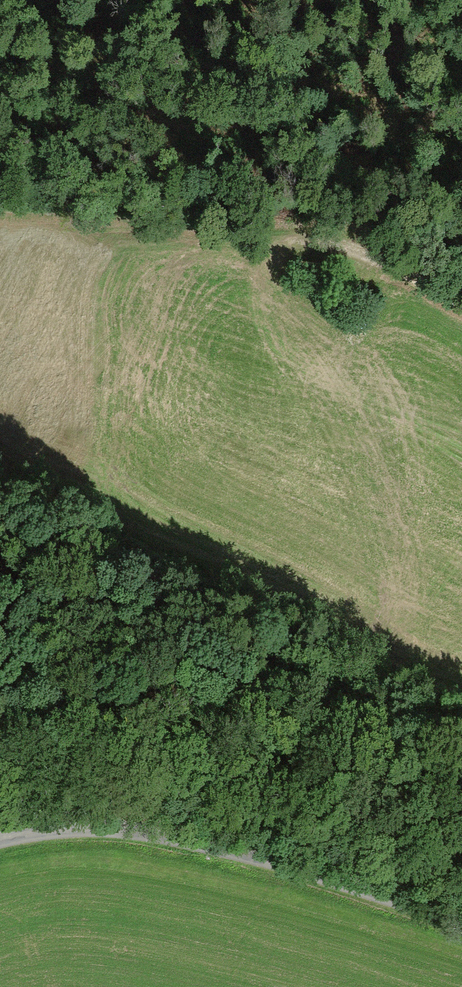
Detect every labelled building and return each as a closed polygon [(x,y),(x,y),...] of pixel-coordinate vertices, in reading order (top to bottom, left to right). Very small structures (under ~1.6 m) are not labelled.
[(295,269),(293,281),(311,284),(313,272),(295,269)]
